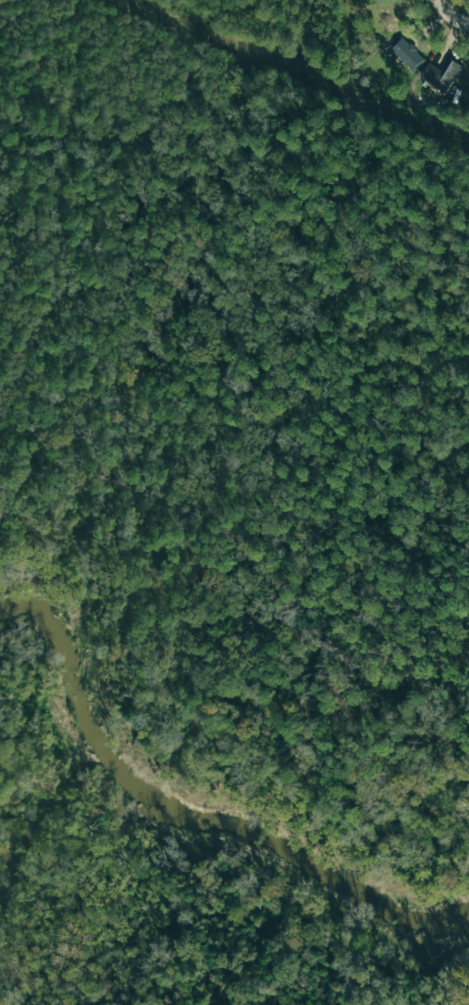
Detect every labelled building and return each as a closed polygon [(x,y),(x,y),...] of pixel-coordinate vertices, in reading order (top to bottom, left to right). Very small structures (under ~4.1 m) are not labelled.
[(402,37),(390,50),(413,72),(425,58),(402,37)] [(462,66),(449,58),(440,70),(429,62),(419,76),(445,93),(462,66)]
